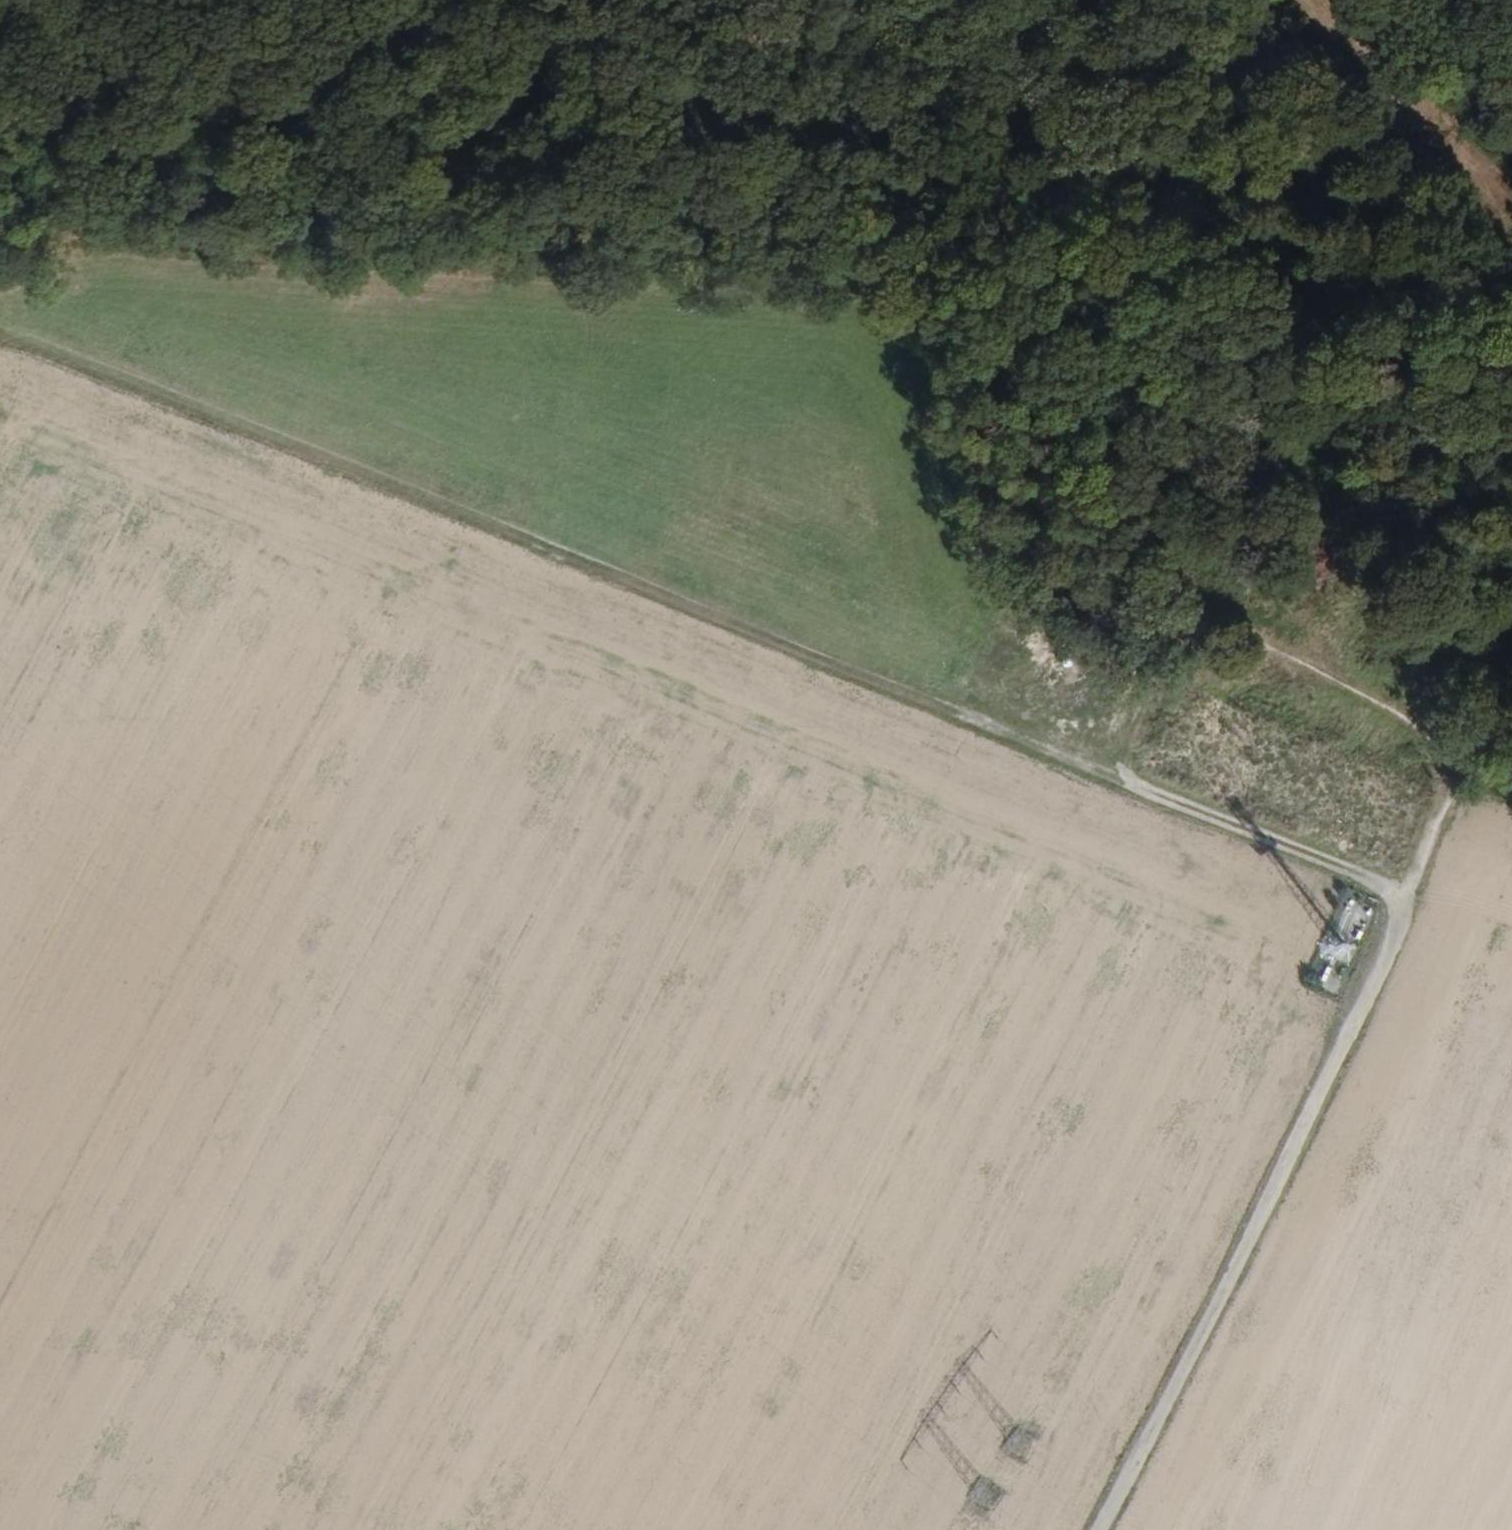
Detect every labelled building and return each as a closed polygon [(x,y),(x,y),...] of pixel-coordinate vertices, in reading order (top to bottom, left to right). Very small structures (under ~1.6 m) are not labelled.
[(1028,1458),(1035,1437),(1015,1431),(1008,1451),(1028,1458)]
